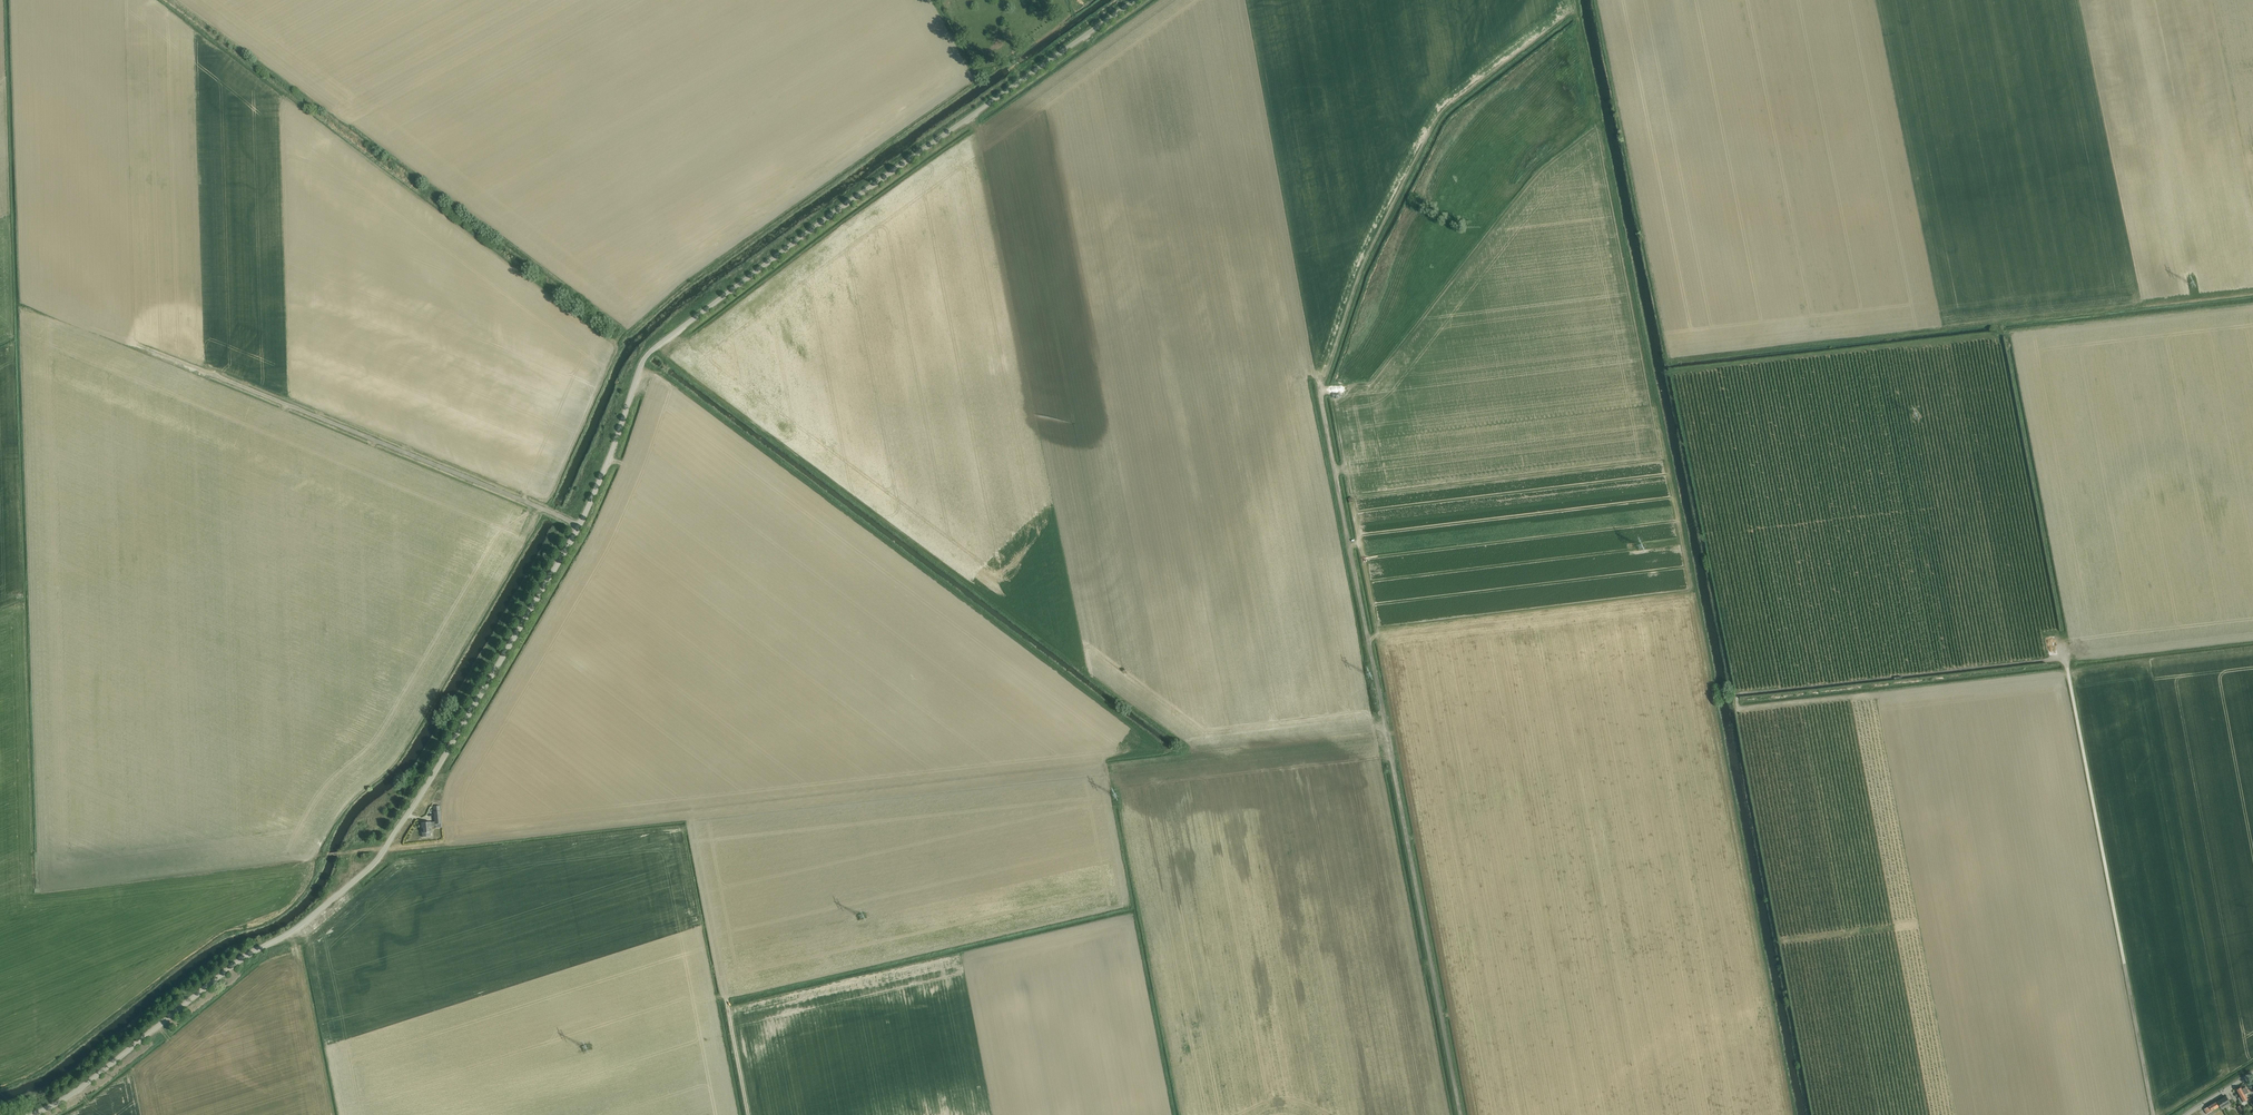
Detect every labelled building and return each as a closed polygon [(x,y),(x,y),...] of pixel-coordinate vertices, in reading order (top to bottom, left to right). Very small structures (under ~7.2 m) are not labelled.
[(431,829),(431,827),(431,826),(436,825),(436,824),(442,824),(440,806),(434,807),(435,822),(431,822),(421,823),(422,828),(424,828),(424,833),(422,833),(422,837),(430,836),(430,829),(431,829)] [(2244,1086),(2240,1088),(2236,1090),(2240,1096),(2238,1098),(2242,1103),(2243,1102),(2247,1100),(2244,1094),(2248,1092),(2244,1086)] [(2221,1110),(2230,1104),(2225,1097),(2217,1102),(2221,1110)] [(2215,1103),(2206,1108),(2204,1110),(2206,1114),(2209,1113),(2218,1107),(2215,1103)]
